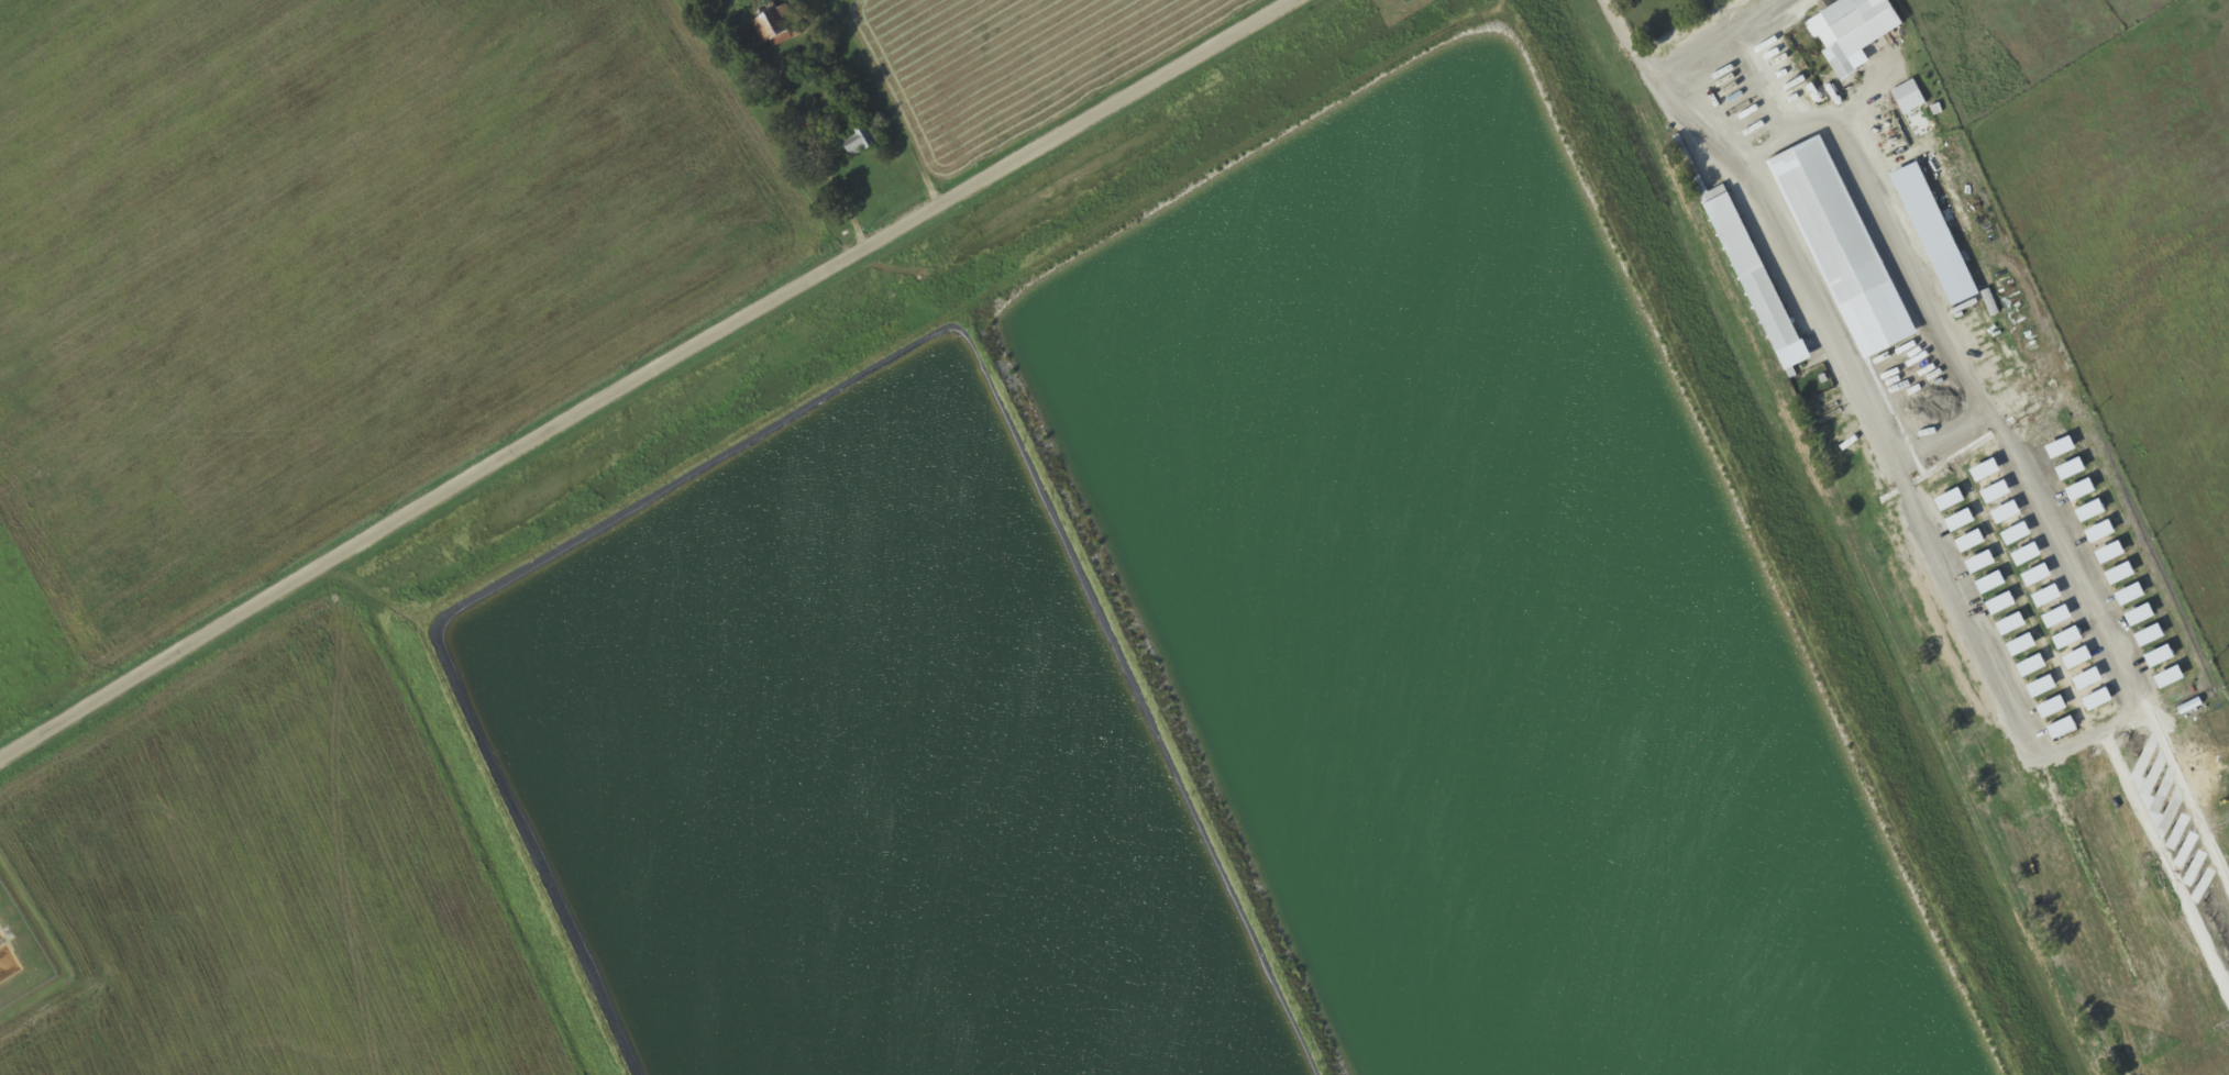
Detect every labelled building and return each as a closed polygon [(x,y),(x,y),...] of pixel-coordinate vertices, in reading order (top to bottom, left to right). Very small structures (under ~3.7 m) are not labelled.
[(1754,3),(1753,0),(1729,0),(1725,1),(1728,11),(1754,3)] [(1856,0),(1845,0),(1823,12),(1833,30),(1826,34),(1829,40),(1837,35),(1840,40),(1869,24),(1856,0)] [(753,20),(767,52),(804,35),(789,4),(753,20)] [(842,139),(854,159),(885,141),(873,121),(842,139)]
